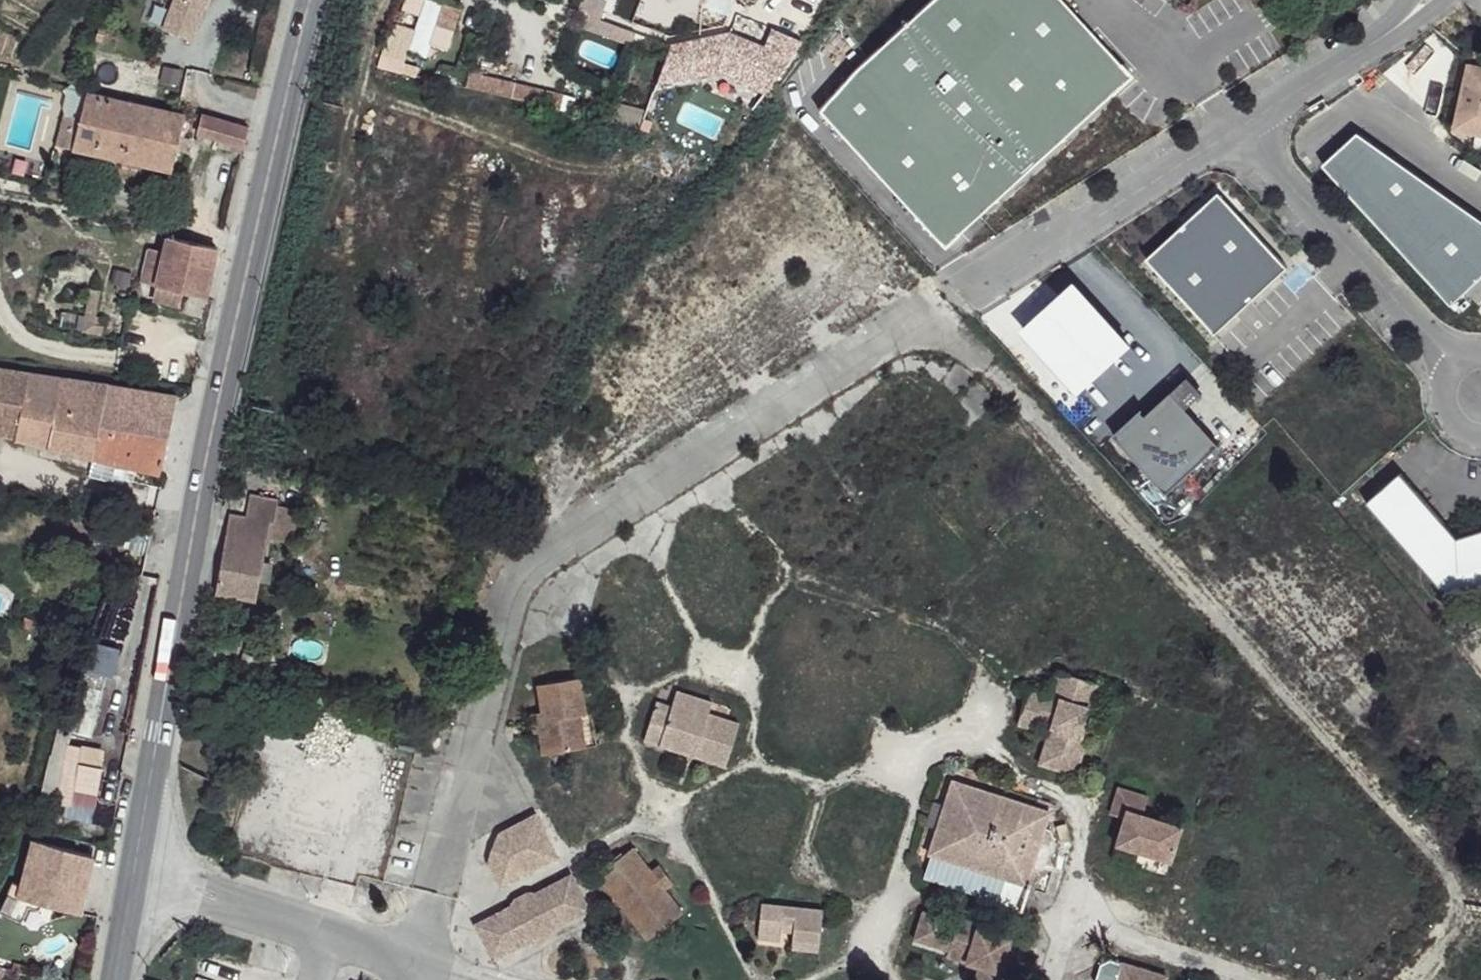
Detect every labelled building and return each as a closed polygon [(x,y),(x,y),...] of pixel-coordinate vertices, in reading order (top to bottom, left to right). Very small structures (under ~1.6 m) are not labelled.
[(163,30),(191,42),(208,0),(175,0),(163,30)] [(446,53),(457,9),(431,2),(420,46),(446,53)] [(792,35),(738,11),(729,31),(785,53),(792,35)] [(630,37),(581,20),(577,30),(625,48),(630,37)] [(85,86),(84,93),(120,102),(132,48),(96,39),(85,86)] [(1468,67),(1455,131),(1480,138),(1480,71),(1468,67)] [(467,72),(463,90),(567,114),(571,97),(467,72)] [(77,119),(69,150),(120,161),(141,165),(171,173),(184,118),(120,102),(84,93),(77,119)] [(638,128),(642,110),(606,103),(603,120),(638,128)] [(63,115),(54,146),(69,150),(77,119),(63,115)] [(201,116),(196,134),(243,148),(247,129),(201,116)] [(120,161),(117,176),(138,181),(141,165),(120,161)] [(1217,194),(1144,260),(1211,335),(1284,269),(1217,194)] [(170,242),(167,256),(160,289),(157,304),(178,308),(180,294),(202,299),(213,251),(170,242)] [(151,252),(144,286),(160,289),(167,256),(151,252)] [(180,294),(178,308),(183,309),(187,296),(180,294)] [(94,458),(100,429),(165,444),(177,395),(0,370),(0,436),(94,458)] [(1174,401),(1185,415),(1200,402),(1189,389),(1174,401)] [(1142,419),(1115,442),(1166,502),(1220,456),(1185,415),(1174,401),(1147,424),(1142,419)] [(100,429),(94,458),(159,473),(165,444),(100,429)] [(1391,475),(1356,507),(1443,600),(1465,592),(1470,606),(1480,602),(1480,528),(1451,538),(1391,475)] [(276,502),(250,497),(244,517),(269,524),(275,524),(277,509),(276,502)] [(295,510),(277,509),(275,524),(269,524),(267,543),(288,550),(295,510)] [(244,517),(231,517),(215,593),(255,602),(267,543),(269,524),(244,517)] [(261,639),(248,635),(241,664),(251,667),(261,639)] [(581,664),(542,665),(545,702),(538,704),(543,738),(584,734),(582,704),(587,701),(581,664)] [(1101,700),(1069,666),(1059,689),(1040,685),(1030,718),(1056,727),(1053,743),(1066,746),(1062,763),(1085,771),(1104,717),(1097,714),(1101,700)] [(675,705),(660,700),(650,729),(730,757),(743,715),(715,703),(718,692),(685,680),(675,705)] [(587,701),(582,704),(584,734),(597,732),(594,701),(587,701)] [(1066,746),(1053,743),(1049,758),(1062,763),(1066,746)] [(69,746),(57,803),(70,806),(74,790),(79,764),(82,749),(69,746)] [(79,764),(74,790),(95,795),(101,768),(79,764)] [(1057,803),(964,773),(933,867),(1026,898),(1038,860),(1052,865),(1062,826),(1052,821),(1057,803)] [(1155,784),(1127,774),(1118,803),(1129,807),(1123,831),(1156,842),(1165,807),(1152,803),(1155,784)] [(537,803),(502,819),(494,846),(503,865),(554,839),(537,803)] [(1187,816),(1165,807),(1156,842),(1176,850),(1187,816)] [(633,837),(598,862),(643,926),(678,900),(665,878),(651,860),(633,837)] [(20,883),(16,900),(28,904),(78,917),(90,858),(29,843),(20,883)] [(1165,869),(1167,853),(1140,849),(1138,865),(1165,869)] [(658,855),(651,860),(665,878),(671,875),(658,855)] [(571,869),(483,913),(497,942),(586,898),(571,869)] [(11,881),(2,915),(23,924),(28,904),(16,900),(20,883),(11,881)] [(830,909),(773,889),(764,911),(783,920),(786,913),(798,917),(794,928),(822,938),(830,909)] [(935,934),(943,906),(925,902),(918,929),(935,934)] [(935,934),(952,939),(973,945),(970,957),(982,960),(977,979),(1022,979),(1028,957),(1022,956),(1025,944),(1012,940),(1015,929),(981,921),(983,914),(964,910),(964,912),(943,906),(935,934)] [(822,938),(794,928),(792,938),(819,946),(822,938)] [(973,945),(952,939),(949,952),(970,957),(973,945)] [(1132,959),(1124,979),(1167,979),(1169,972),(1132,959)]
